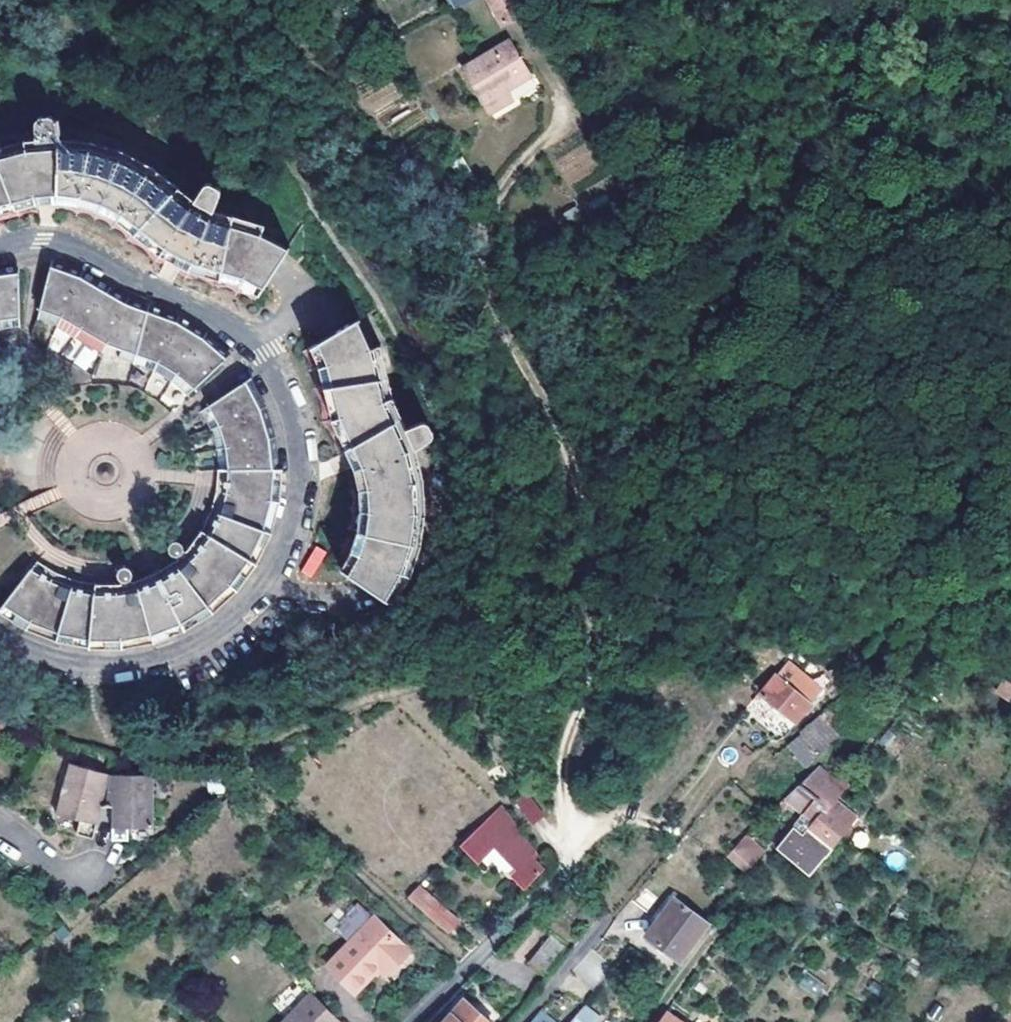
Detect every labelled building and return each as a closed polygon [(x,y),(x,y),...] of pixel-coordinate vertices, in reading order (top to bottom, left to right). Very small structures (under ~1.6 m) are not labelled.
[(462,68),(483,103),(529,76),(508,42),(462,68)] [(6,212),(21,208),(31,206),(40,204),(51,204),(61,204),(65,204),(101,214),(143,242),(169,251),(175,253),(224,263),(246,269),(271,220),(241,207),(246,196),(217,189),(194,186),(176,182),(166,173),(157,166),(149,160),(139,154),(135,151),(125,148),(111,144),(101,141),(88,138),(75,135),(50,133),(41,134),(11,137),(0,141),(0,214),(6,212)] [(133,303),(122,299),(114,295),(88,280),(75,273),(64,269),(46,263),(34,316),(53,322),(72,333),(77,326),(89,333),(85,340),(99,349),(103,340),(117,346),(114,354),(150,366),(167,377),(184,390),(223,352),(209,341),(199,332),(184,323),(172,317),(156,311),(133,303)] [(16,324),(14,270),(4,271),(0,271),(0,326),(16,324)] [(352,489),(353,507),(349,540),(340,561),(400,599),(414,574),(423,545),(424,539),(429,512),(426,481),(419,451),(409,419),(401,398),(397,377),(396,374),(389,347),(375,351),(365,321),(310,348),(319,368),(322,379),(323,384),(331,417),(331,420),(342,452),(348,467),(352,489)] [(77,326),(72,333),(85,340),(89,333),(77,326)] [(262,418),(257,403),(251,391),(243,376),(198,406),(204,417),(208,425),(214,444),(216,465),(227,465),(270,464),(269,452),(267,433),(262,418)] [(248,574),(254,565),(260,557),(267,538),(271,526),(275,513),(276,486),(270,464),(227,465),(222,512),(218,523),(209,540),(199,558),(181,573),(177,576),(156,589),(139,594),(136,595),(113,598),(94,597),(91,597),(80,594),(70,593),(58,588),(47,583),(32,572),(0,611),(0,613),(26,630),(51,641),(54,642),(67,644),(82,648),(88,649),(109,649),(117,649),(134,647),(152,645),(162,641),(177,635),(194,625),(206,617),(214,611),(222,604),(231,595),(239,585),(248,574)] [(311,579),(328,553),(316,545),(299,572),(311,579)] [(759,693),(795,721),(821,688),(787,660),(759,693)] [(820,712),(799,730),(801,733),(787,743),(805,764),(840,735),(820,712)] [(98,802),(101,771),(64,759),(44,808),(68,817),(65,829),(79,833),(90,801),(98,802)] [(101,771),(98,802),(101,802),(99,836),(115,837),(116,826),(143,827),(146,773),(101,771)] [(807,774),(771,807),(792,823),(779,839),(814,866),(847,824),(823,806),(832,793),(807,774)] [(528,795),(518,803),(532,822),(542,814),(528,795)] [(531,855),(535,851),(500,806),(462,842),(476,856),(491,841),(517,868),(512,872),(525,885),(543,867),(531,855)] [(745,833),(725,856),(745,873),(765,849),(745,833)] [(456,916),(418,883),(406,895),(445,928),(456,916)] [(673,897),(644,933),(680,962),(708,925),(673,897)] [(331,969),(379,922),(372,915),(326,963),(331,969)] [(331,969),(326,963),(325,965),(352,991),(376,965),(384,972),(408,948),(379,922),(331,969)] [(543,975),(566,948),(549,931),(524,958),(543,975)] [(802,974),(798,988),(820,995),(824,982),(802,974)] [(267,1005),(281,1019),(308,990),(294,977),(267,1005)] [(281,1019),(278,1021),(334,1021),(337,1019),(308,990),(281,1019)] [(462,996),(439,1021),(491,1021),(462,996)] [(595,1011),(583,1002),(573,1016),(568,1021),(587,1021),(595,1011)] [(538,1008),(526,1021),(555,1021),(538,1008)] [(180,1021),(204,1021),(192,1010),(180,1021)] [(666,1010),(657,1021),(684,1021),(666,1010)]
